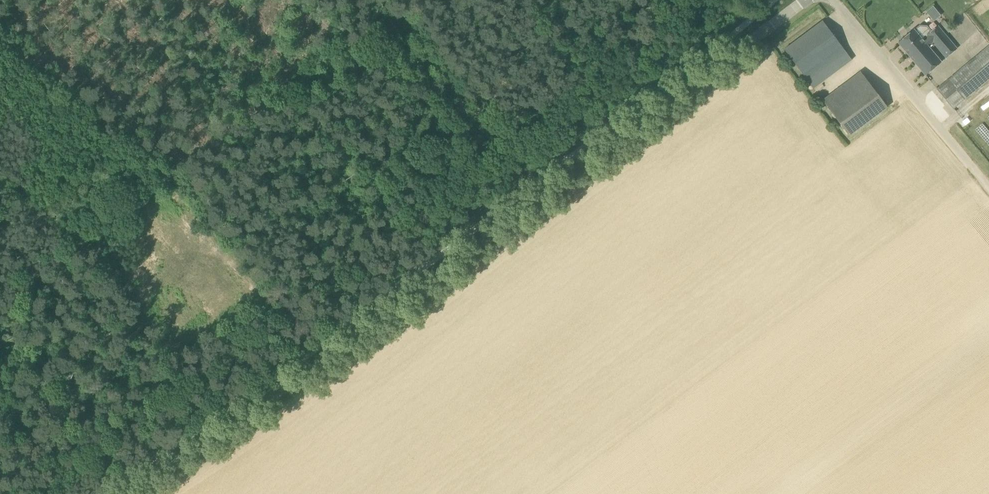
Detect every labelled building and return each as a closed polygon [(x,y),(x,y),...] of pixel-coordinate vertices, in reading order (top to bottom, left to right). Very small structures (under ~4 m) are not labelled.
[(934,5),(926,10),(934,20),(941,15),(934,5)] [(841,68),(852,59),(823,21),(785,49),(804,76),(831,55),(841,68)] [(945,21),(941,24),(949,33),(952,29),(945,21)] [(926,75),(942,62),(931,49),(935,45),(946,58),(957,48),(938,26),(932,31),(928,26),(920,25),(915,30),(898,43),(926,75)] [(965,101),(988,81),(988,47),(948,81),(965,101)] [(954,110),(965,101),(948,81),(937,90),(954,110)] [(888,107),(871,84),(832,113),(850,136),(888,107)]
